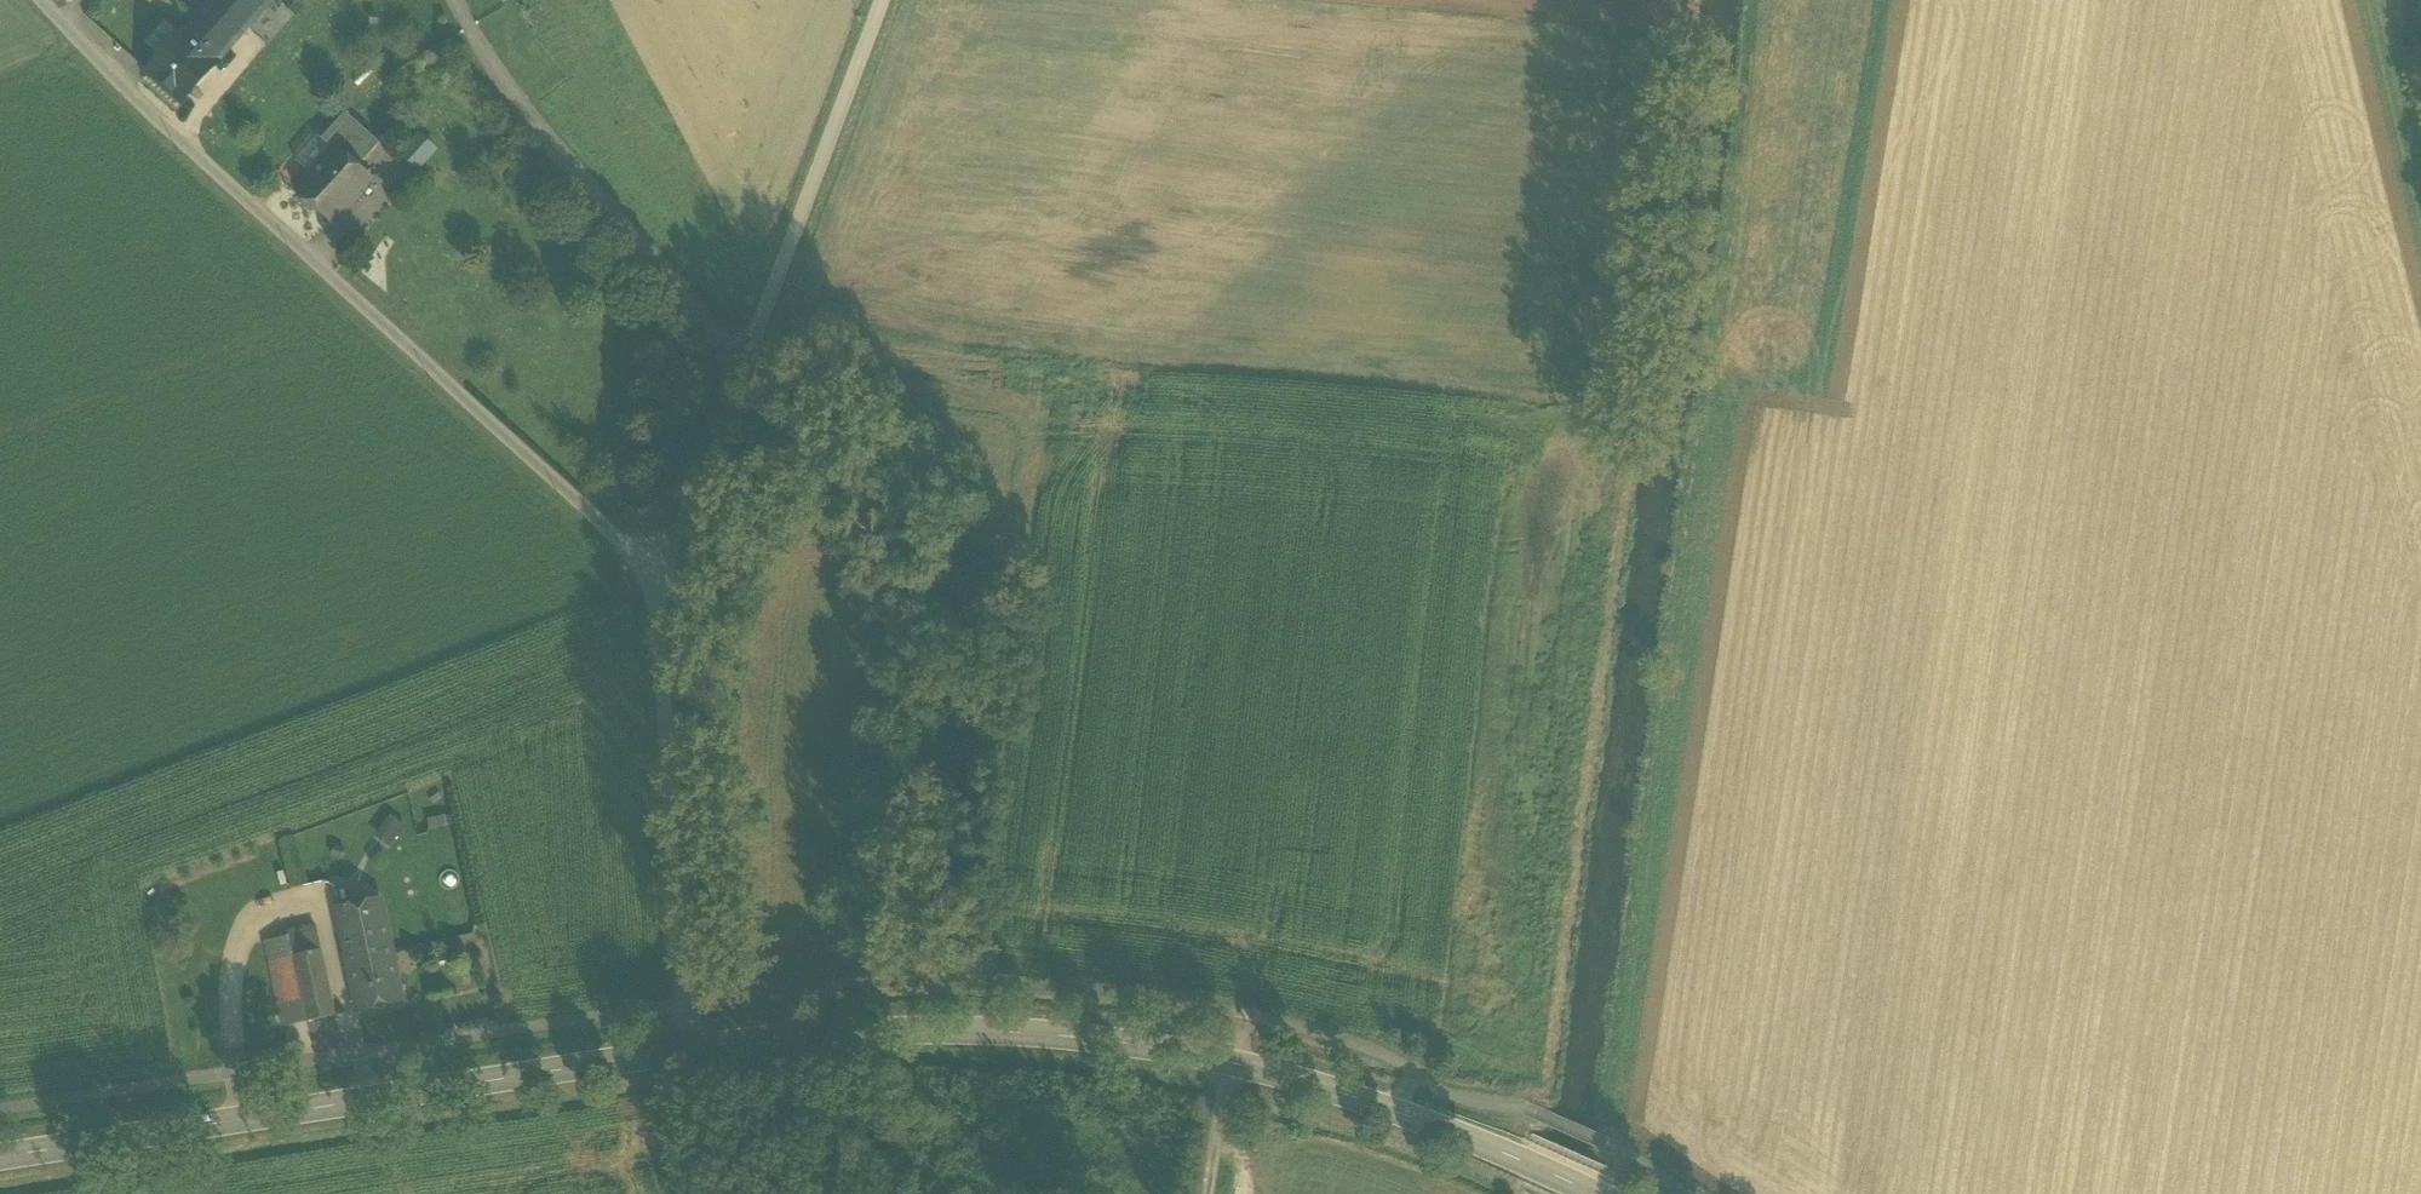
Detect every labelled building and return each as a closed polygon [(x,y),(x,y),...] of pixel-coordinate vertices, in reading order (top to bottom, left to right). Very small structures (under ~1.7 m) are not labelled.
[(183,34),(216,63),(271,0),(214,0),(183,34)] [(217,64),(216,63),(183,34),(183,33),(148,72),(182,103),(217,64)] [(332,128),(338,134),(352,119),(346,113),(332,128)] [(380,144),(352,119),(338,134),(366,159),(380,144)] [(358,168),(366,159),(338,134),(332,128),(322,140),(333,150),(335,148),(358,168)] [(400,150),(422,169),(441,147),(419,128),(400,150)] [(295,161),(311,175),(333,150),(322,140),(318,136),(295,161)] [(358,168),(335,148),(333,150),(311,175),(296,191),(301,195),(300,202),(311,212),(318,210),(332,223),(371,180),(358,168)] [(389,813),(377,835),(394,844),(406,822),(389,813)] [(337,909),(344,943),(388,934),(381,901),(337,909)] [(321,950),(315,920),(287,926),(293,956),(321,950)] [(293,956),(287,926),(263,931),(280,1010),(303,1005),(293,956)] [(394,962),(388,934),(344,943),(350,972),(394,962)] [(335,1016),(321,950),(293,956),(303,1005),(307,1022),(335,1016)] [(402,1001),(394,962),(350,972),(358,1010),(402,1001)] [(280,1010),(284,1027),(307,1022),(303,1005),(280,1010)]
